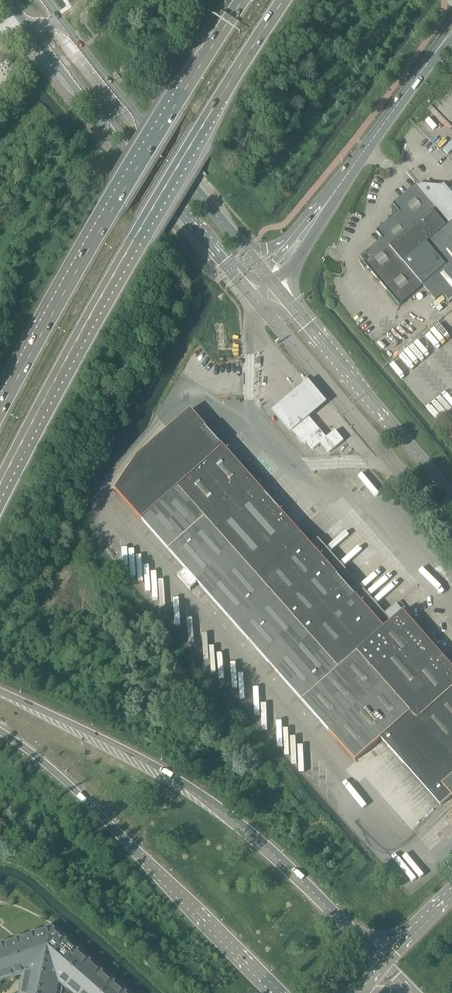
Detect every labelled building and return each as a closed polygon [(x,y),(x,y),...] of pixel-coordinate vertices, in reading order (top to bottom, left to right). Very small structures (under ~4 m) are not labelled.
[(360,259),(399,305),(422,286),(435,301),(443,295),(449,303),(451,300),(451,196),(445,188),(429,201),(417,186),(397,201),(393,205),(395,207),(393,209),(392,215),(394,217),(377,232),(380,236),(383,240),(360,259)] [(168,430),(138,457),(115,490),(355,761),(381,739),(440,806),(451,797),(451,661),(449,664),(396,604),(383,615),(316,540),(311,546),(190,410),(168,430)] [(321,444),(322,446),(329,454),(343,441),(335,431),(326,439),(308,417),(292,430),(305,445),(307,443),(313,451),(321,444)] [(61,989),(62,989),(55,982),(55,979),(56,979),(72,992),(121,992),(49,929),(0,946),(0,980),(23,972),(19,992),(61,992),(61,989)]
